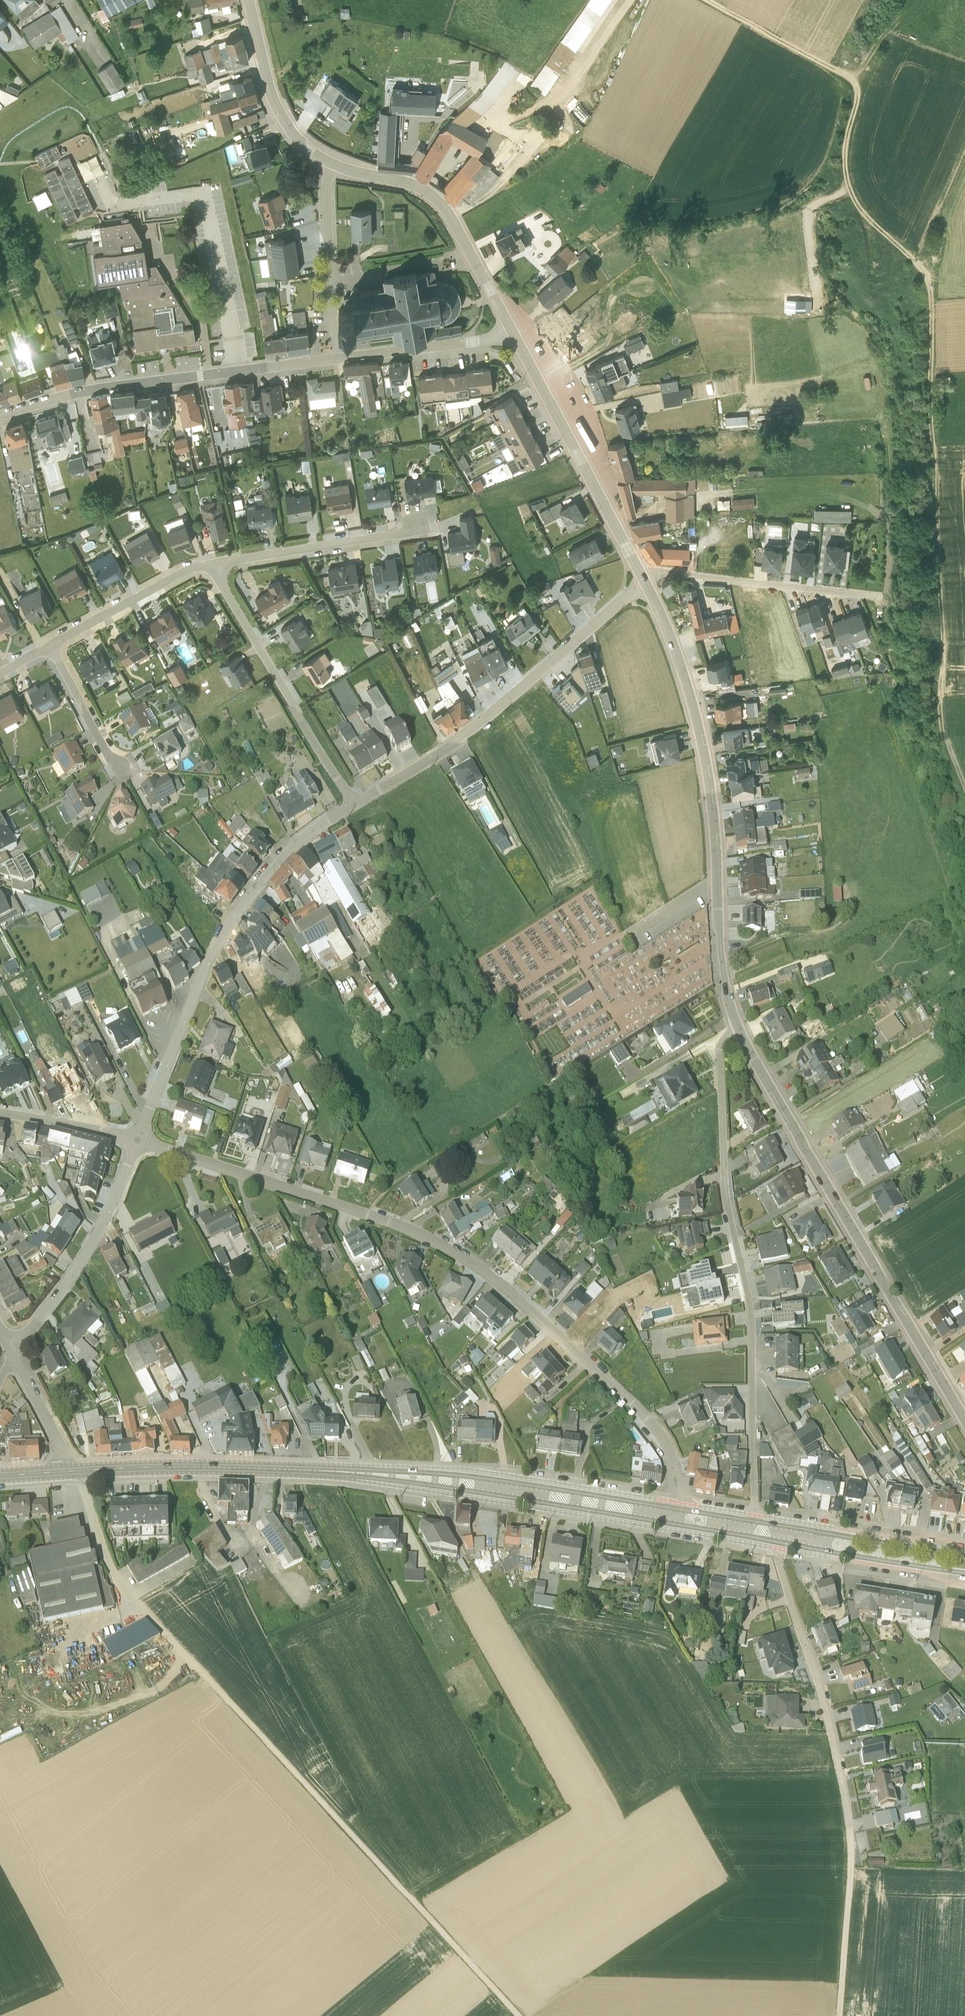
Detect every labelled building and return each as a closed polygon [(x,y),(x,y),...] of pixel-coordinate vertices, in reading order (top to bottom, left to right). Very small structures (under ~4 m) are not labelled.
[(23,16),(41,1),(40,0),(9,0),(23,16)] [(104,3),(98,7),(103,17),(109,14),(108,12),(130,0),(102,0),(104,3)] [(190,10),(204,7),(205,10),(218,8),(217,2),(229,0),(188,0),(190,10)] [(605,0),(584,0),(530,78),(530,79),(544,88),(605,0)] [(79,32),(60,1),(51,7),(62,27),(69,38),(79,32)] [(349,3),(340,3),(340,12),(349,12),(349,3)] [(0,7),(0,25),(9,17),(0,7)] [(64,38),(70,48),(74,45),(62,27),(50,7),(21,25),(34,45),(42,40),(43,42),(48,39),(47,37),(57,31),(63,39),(64,38)] [(143,21),(142,13),(125,17),(126,24),(143,21)] [(195,18),(198,31),(211,27),(209,15),(195,18)] [(188,66),(246,45),(242,33),(211,43),(211,44),(202,47),(201,47),(183,52),(187,66),(188,66)] [(249,59),(246,45),(186,66),(189,75),(197,72),(200,81),(204,81),(214,78),(209,62),(216,60),(218,67),(225,65),(226,68),(235,65),(234,63),(249,59)] [(481,87),(441,127),(415,170),(426,178),(451,138),(471,151),(460,163),(462,165),(442,188),(454,202),(461,195),(468,201),(482,193),(521,149),(507,136),(488,124),(483,132),(466,122),(481,111),(493,99),(496,101),(515,75),(527,83),(530,79),(530,78),(532,75),(505,55),(481,87)] [(98,67),(111,88),(126,79),(112,58),(98,67)] [(214,78),(204,81),(208,98),(221,94),(222,98),(255,88),(252,75),(237,79),(237,77),(218,83),(216,77),(214,78)] [(331,75),(324,86),(337,95),(326,112),(332,116),(331,118),(338,122),(337,123),(344,128),(345,127),(353,116),(351,115),(356,107),(352,104),(357,96),(337,82),(338,80),(331,75)] [(7,80),(5,86),(16,91),(19,85),(7,80)] [(388,107),(379,107),(377,165),(378,165),(399,167),(412,169),(425,149),(417,144),(410,154),(411,155),(409,159),(394,158),(396,108),(397,108),(397,107),(434,108),(435,89),(435,87),(421,87),(421,85),(409,84),(409,83),(392,82),(390,96),(389,96),(388,107)] [(19,92),(0,84),(0,103),(19,92)] [(109,91),(112,97),(125,90),(122,85),(109,91)] [(138,89),(142,98),(147,96),(143,86),(138,89)] [(256,110),(257,112),(230,120),(227,110),(259,100),(255,88),(222,98),(221,94),(208,98),(219,131),(232,128),(232,127),(232,126),(265,115),(262,108),(256,110)] [(160,128),(156,118),(151,120),(155,129),(160,128)] [(170,159),(179,156),(172,135),(162,138),(162,139),(159,140),(161,146),(147,150),(149,154),(154,152),(155,155),(167,151),(170,159)] [(246,157),(249,166),(256,164),(256,165),(273,159),(266,140),(252,145),(248,135),(241,137),(246,151),(243,151),(245,158),(246,157)] [(57,143),(35,152),(40,163),(62,153),(57,143)] [(55,168),(45,172),(67,222),(77,217),(73,207),(78,204),(83,214),(94,209),(69,153),(58,158),(63,170),(57,173),(55,168)] [(48,187),(34,192),(39,206),(53,202),(48,187)] [(257,199),(265,224),(284,218),(280,205),(286,203),(281,191),(257,199)] [(371,208),(350,209),(351,235),(372,234),(371,208)] [(102,242),(100,242),(93,243),(94,253),(93,253),(98,282),(119,279),(121,290),(129,297),(173,290),(156,262),(147,263),(144,245),(142,245),(141,237),(142,236),(131,218),(129,218),(128,214),(121,215),(122,219),(100,223),(102,242)] [(269,228),(287,222),(285,218),(268,224),(269,228)] [(102,242),(100,223),(91,225),(93,237),(99,236),(100,242),(102,242)] [(496,239),(495,239),(498,245),(499,244),(503,251),(509,248),(510,251),(531,240),(526,231),(524,232),(520,225),(496,237),(496,239)] [(267,256),(297,252),(294,235),(265,240),(267,256)] [(547,262),(558,272),(569,261),(568,260),(574,253),(565,245),(559,251),(558,250),(547,262)] [(590,256),(584,249),(576,256),(582,262),(590,256)] [(269,273),(299,269),(297,252),(267,256),(269,273)] [(345,308),(338,309),(341,325),(348,324),(350,336),(357,334),(358,336),(358,337),(359,338),(359,339),(360,340),(362,341),(364,341),(365,340),(366,339),(367,338),(367,337),(367,336),(367,335),(392,330),(394,339),(404,338),(404,339),(427,335),(426,334),(435,333),(436,337),(462,332),(461,322),(450,324),(449,319),(450,318),(455,314),(457,311),(459,308),(460,304),(460,300),(460,296),(458,292),(456,289),(454,286),(451,283),(447,281),(442,280),(437,280),(434,271),(426,272),(426,271),(416,273),(416,271),(393,275),(393,277),(383,279),(385,288),(360,292),(358,289),(357,288),(356,288),(355,287),(353,287),(352,288),(351,290),(351,292),(351,294),(350,294),(351,295),(343,297),(345,308)] [(560,274),(537,295),(549,308),(557,300),(558,302),(573,289),(560,274)] [(286,333),(278,334),(275,316),(272,317),(271,312),(268,312),(265,294),(266,293),(265,288),(255,290),(259,308),(266,355),(288,352),(286,333)] [(173,290),(129,297),(136,347),(137,352),(164,348),(196,343),(193,325),(173,290)] [(102,301),(106,316),(119,313),(115,298),(102,301)] [(286,333),(288,352),(310,349),(304,310),(292,311),(294,324),(297,324),(298,331),(286,333)] [(586,331),(577,339),(555,312),(539,324),(562,353),(574,344),(581,353),(595,342),(586,331)] [(69,318),(62,321),(70,342),(77,339),(69,318)] [(87,335),(94,364),(117,358),(112,337),(111,337),(109,330),(101,331),(100,330),(96,331),(96,333),(87,335)] [(630,344),(626,345),(629,352),(646,345),(641,333),(627,339),(630,344)] [(29,351),(26,342),(24,335),(19,337),(21,343),(20,344),(24,355),(23,356),(27,368),(18,371),(26,396),(44,389),(37,370),(36,370),(29,351)] [(72,383),(85,379),(80,358),(76,350),(68,353),(66,346),(65,346),(63,341),(59,343),(56,336),(55,335),(52,337),(60,360),(64,359),(72,383)] [(33,340),(26,342),(36,370),(45,366),(48,376),(54,374),(58,387),(72,383),(64,359),(60,360),(56,349),(37,354),(36,352),(37,352),(33,340)] [(22,397),(12,368),(11,369),(10,365),(15,363),(10,350),(0,354),(0,371),(11,401),(22,397)] [(585,372),(591,386),(629,371),(623,355),(594,366),(595,368),(585,372)] [(366,418),(377,416),(370,371),(378,370),(377,362),(343,365),(346,378),(346,379),(358,377),(366,418)] [(390,376),(384,377),(387,394),(391,394),(392,396),(399,395),(397,382),(405,380),(406,385),(411,384),(408,362),(388,364),(390,376)] [(480,371),(478,372),(476,372),(475,371),(465,372),(469,399),(470,405),(477,404),(477,402),(481,400),(480,396),(492,394),(493,394),(490,369),(480,370),(480,371)] [(11,401),(0,371),(0,404),(11,401)] [(469,399),(465,373),(459,374),(459,372),(454,373),(458,408),(470,406),(470,405),(469,399)] [(442,376),(446,409),(458,408),(454,373),(448,374),(448,375),(442,376)] [(627,386),(622,374),(591,386),(596,398),(606,395),(607,397),(617,393),(617,392),(616,390),(627,386)] [(442,375),(429,376),(433,402),(445,400),(442,375)] [(429,376),(418,378),(421,403),(433,402),(429,376)] [(310,409),(335,405),(335,397),(336,396),(334,379),(317,381),(317,377),(305,379),(308,400),(309,400),(310,409)] [(677,380),(659,384),(661,393),(678,390),(677,380)] [(277,413),(285,412),(284,406),(282,406),(281,399),(283,398),(281,386),(261,389),(262,395),(255,396),(253,382),(240,384),(245,415),(256,414),(256,417),(265,415),(264,409),(276,408),(277,413)] [(213,432),(218,452),(249,446),(240,384),(225,386),(226,395),(223,395),(226,413),(229,413),(229,414),(227,414),(229,429),(213,432)] [(691,397),(689,389),(679,391),(678,390),(661,393),(663,408),(664,408),(681,404),(680,399),(691,397)] [(182,393),(177,394),(180,409),(179,410),(183,428),(202,423),(198,405),(197,406),(193,390),(188,391),(187,390),(182,391),(182,393)] [(110,395),(117,418),(128,417),(128,411),(136,410),(135,402),(134,392),(110,395)] [(165,392),(150,394),(152,407),(146,408),(147,416),(145,422),(154,421),(155,425),(158,427),(167,426),(169,423),(169,419),(171,419),(169,404),(167,404),(165,392)] [(112,435),(116,456),(125,455),(124,446),(121,433),(117,418),(110,395),(105,395),(90,398),(99,437),(112,435)] [(137,417),(147,416),(146,408),(152,407),(150,395),(142,396),(142,397),(141,397),(141,401),(135,402),(137,417)] [(489,412),(495,422),(518,410),(511,398),(494,407),(495,409),(489,412)] [(638,412),(635,404),(614,412),(622,436),(641,430),(635,413),(638,412)] [(518,410),(495,422),(501,435),(524,422),(518,410)] [(315,412),(309,412),(310,423),(317,422),(317,418),(315,418),(315,412)] [(58,413),(34,420),(39,436),(45,435),(49,449),(65,444),(63,438),(70,435),(65,419),(65,418),(63,417),(60,416),(58,416),(58,413)] [(758,431),(782,428),(782,421),(757,424),(758,431)] [(23,514),(41,511),(32,466),(23,422),(22,422),(6,427),(5,428),(5,429),(7,436),(5,437),(7,444),(12,469),(13,470),(15,470),(23,514)] [(501,449),(531,434),(524,422),(501,435),(492,440),(498,451),(501,449)] [(250,443),(261,442),(260,435),(255,435),(254,425),(247,426),(250,443)] [(145,440),(144,430),(121,433),(124,446),(139,444),(139,442),(145,440)] [(536,444),(531,434),(501,449),(507,462),(536,447),(535,444),(536,444)] [(174,441),(177,454),(189,451),(186,438),(174,441)] [(434,443),(431,450),(437,453),(441,445),(434,443)] [(625,443),(608,447),(617,482),(634,481),(634,480),(625,443)] [(507,462),(506,462),(512,473),(520,469),(520,470),(544,458),(538,448),(537,449),(536,447),(507,462)] [(89,471),(91,480),(97,478),(95,471),(103,469),(100,457),(102,456),(101,452),(86,455),(88,466),(93,465),(94,469),(89,471)] [(349,460),(348,453),(332,456),(333,462),(349,460)] [(469,466),(462,454),(456,458),(462,470),(469,466)] [(72,478),(90,474),(89,471),(88,471),(88,469),(85,469),(82,456),(68,459),(72,478)] [(188,477),(178,479),(180,486),(190,484),(188,477)] [(404,481),(407,503),(420,501),(420,498),(435,496),(434,491),(441,491),(440,480),(433,481),(432,477),(404,481)] [(665,498),(665,520),(694,516),(693,497),(686,497),(686,494),(695,494),(695,479),(634,481),(617,482),(627,516),(636,515),(632,496),(666,495),(666,497),(665,498)] [(478,480),(468,485),(473,494),(482,489),(478,480)] [(372,482),(364,483),(368,509),(392,506),(389,487),(373,490),(372,482)] [(176,484),(168,486),(170,492),(177,490),(176,484)] [(348,484),(324,488),(328,512),(336,511),(337,515),(353,512),(348,484)] [(67,491),(51,495),(53,505),(70,500),(67,491)] [(171,496),(176,509),(183,506),(178,493),(171,496)] [(289,522),(313,518),(309,495),(294,497),(293,495),(284,496),(289,522)] [(132,501),(126,497),(121,503),(127,507),(132,501)] [(753,499),(731,501),(733,511),(754,509),(753,499)] [(241,500),(233,501),(235,510),(242,508),(241,500)] [(274,524),(277,523),(275,512),(272,512),(270,505),(264,506),(264,500),(254,502),(255,504),(246,506),(249,526),(260,524),(260,528),(274,526),(274,524)] [(718,501),(719,510),(731,509),(730,500),(718,501)] [(210,532),(212,539),(229,535),(220,501),(218,501),(200,505),(203,521),(205,521),(208,532),(210,532)] [(542,502),(531,505),(532,510),(544,506),(542,502)] [(559,502),(539,513),(545,524),(561,516),(568,529),(584,521),(575,503),(563,509),(559,502)] [(140,519),(139,511),(129,512),(130,520),(140,519)] [(814,511),(814,522),(850,523),(850,511),(814,511)] [(477,548),(472,517),(459,519),(461,532),(447,535),(450,551),(446,552),(449,566),(464,563),(462,551),(477,548)] [(181,519),(165,525),(174,551),(192,544),(185,525),(184,526),(181,519)] [(634,542),(636,541),(646,555),(652,563),(661,558),(660,561),(688,563),(689,549),(656,548),(649,539),(661,536),(658,522),(631,527),(634,542)] [(146,532),(124,544),(136,566),(146,560),(148,564),(160,557),(146,532)] [(791,569),(791,570),(798,570),(804,570),(804,571),(811,572),(814,542),(794,539),(791,569)] [(586,543),(568,552),(578,569),(603,556),(595,540),(587,544),(586,543)] [(67,547),(63,541),(57,545),(61,551),(67,547)] [(764,548),(762,566),(778,568),(781,545),(773,544),(772,549),(764,548)] [(492,567),(501,566),(498,551),(500,551),(499,547),(498,547),(497,546),(489,547),(492,567)] [(826,546),(824,567),(831,568),(831,566),(834,566),(834,568),(841,569),(842,566),(848,567),(849,551),(843,550),(843,548),(826,546)] [(111,552),(90,564),(103,587),(116,580),(116,581),(124,576),(111,552)] [(417,582),(433,579),(433,576),(438,575),(435,554),(431,555),(431,552),(421,553),(421,555),(412,556),(414,566),(412,566),(414,577),(416,577),(417,582)] [(399,586),(395,558),(384,560),(385,565),(372,567),(376,592),(377,592),(380,594),(385,593),(386,591),(398,589),(398,586),(399,586)] [(359,590),(356,564),(343,566),(343,568),(328,570),(331,594),(359,590)] [(74,569),(53,580),(65,601),(79,594),(80,596),(87,592),(74,569)] [(594,595),(585,578),(581,572),(573,575),(577,582),(569,587),(568,585),(559,590),(572,612),(580,607),(578,604),(594,595)] [(533,579),(526,582),(529,588),(536,585),(533,579)] [(668,580),(662,584),(666,591),(673,587),(668,580)] [(289,601),(278,581),(268,587),(271,592),(255,601),(265,616),(289,601)] [(689,605),(693,624),(702,622),(695,588),(682,590),(680,581),(675,582),(680,606),(689,605)] [(535,587),(536,594),(551,590),(550,584),(535,587)] [(489,591),(486,586),(479,589),(482,595),(489,591)] [(40,588),(18,600),(31,624),(53,612),(40,588)] [(436,591),(429,592),(430,602),(438,601),(436,591)] [(198,626),(214,617),(209,607),(204,610),(202,606),(204,605),(199,597),(183,606),(191,620),(194,619),(198,626)] [(433,610),(439,623),(441,622),(436,611),(451,603),(455,609),(457,608),(454,602),(454,601),(453,599),(451,600),(433,610)] [(3,604),(0,606),(0,641),(17,631),(3,604)] [(830,668),(833,677),(848,672),(849,672),(840,644),(835,633),(829,635),(819,605),(807,609),(816,635),(817,639),(821,637),(825,646),(831,644),(837,659),(839,658),(842,668),(836,669),(835,666),(830,668)] [(505,627),(517,643),(530,633),(531,634),(539,628),(523,607),(518,611),(521,616),(505,627)] [(816,635),(807,609),(796,613),(808,645),(814,643),(812,637),(816,635)] [(149,626),(163,652),(171,648),(168,642),(182,635),(170,612),(162,616),(163,618),(149,626)] [(725,615),(702,621),(706,638),(730,632),(730,633),(739,631),(735,614),(725,616),(725,615)] [(852,616),(845,618),(856,647),(870,642),(867,634),(868,634),(860,614),(853,617),(852,616)] [(454,624),(452,618),(444,622),(446,628),(454,624)] [(848,643),(853,640),(845,618),(832,623),(840,645),(842,644),(845,644),(848,643)] [(295,622),(280,631),(285,639),(287,638),(289,642),(288,643),(293,651),(308,643),(307,642),(311,639),(300,620),(296,623),(295,622)] [(361,635),(372,637),(370,622),(370,621),(364,623),(360,628),(361,631),(361,635)] [(693,624),(697,638),(706,636),(702,622),(693,624)] [(419,630),(415,623),(410,626),(414,633),(419,630)] [(232,630),(224,627),(222,635),(230,637),(232,630)] [(374,638),(384,639),(385,629),(374,629),(374,638)] [(122,638),(112,643),(126,666),(137,660),(138,663),(148,657),(136,636),(125,643),(122,638)] [(478,647),(492,675),(499,672),(497,667),(505,663),(492,636),(476,644),(478,647)] [(710,639),(713,650),(723,648),(720,636),(710,639)] [(372,646),(374,639),(364,637),(362,644),(372,646)] [(492,675),(478,647),(462,655),(460,653),(455,656),(464,675),(470,672),(476,684),(492,675)] [(103,658),(99,651),(92,654),(94,658),(80,666),(88,681),(89,681),(94,689),(102,685),(101,683),(112,677),(109,670),(109,669),(114,666),(108,655),(103,658)] [(584,671),(595,667),(590,652),(579,655),(584,671)] [(330,663),(324,653),(302,667),(307,674),(309,673),(315,684),(330,675),(325,666),(330,663)] [(238,658),(219,669),(223,676),(228,674),(230,677),(229,678),(234,687),(249,678),(238,658)] [(724,662),(706,666),(708,679),(715,678),(718,692),(735,691),(731,673),(727,674),(724,662)] [(438,688),(443,699),(459,723),(469,716),(463,708),(466,706),(448,680),(458,673),(451,664),(440,671),(436,665),(430,670),(434,676),(433,677),(438,688)] [(579,665),(579,664),(570,672),(572,675),(552,692),(566,708),(564,709),(570,716),(590,699),(579,665)] [(187,678),(180,666),(166,673),(174,686),(187,678)] [(779,679),(752,679),(752,687),(779,687),(779,679)] [(36,686),(27,691),(40,713),(49,708),(51,711),(60,706),(53,692),(53,691),(52,688),(50,688),(48,683),(37,689),(36,686)] [(151,690),(147,684),(139,688),(143,695),(151,690)] [(386,703),(376,685),(366,691),(377,708),(386,703)] [(186,693),(182,686),(175,689),(179,696),(186,693)] [(609,717),(616,715),(608,690),(600,693),(609,717)] [(127,691),(117,697),(122,705),(131,699),(127,691)] [(0,700),(0,724),(3,729),(24,718),(10,694),(0,700)] [(428,709),(420,696),(414,699),(421,713),(428,709)] [(437,713),(432,717),(438,726),(442,724),(447,732),(459,723),(443,699),(432,706),(437,713)] [(177,701),(167,706),(170,711),(173,709),(178,718),(176,719),(176,718),(174,719),(176,722),(187,716),(183,709),(182,709),(177,701)] [(747,718),(758,716),(756,702),(745,703),(747,717),(747,718)] [(144,703),(119,717),(131,738),(157,723),(149,709),(148,709),(144,703)] [(739,703),(714,706),(715,715),(713,715),(714,722),(719,722),(718,719),(730,718),(731,722),(747,720),(747,715),(741,716),(739,703)] [(363,707),(356,711),(363,722),(370,718),(363,707)] [(194,727),(189,717),(178,723),(184,733),(194,727)] [(356,737),(349,725),(346,720),(336,726),(346,743),(356,737)] [(410,742),(397,720),(384,728),(397,750),(410,742)] [(371,730),(357,739),(363,747),(373,764),(387,757),(371,730)] [(747,730),(722,733),(723,747),(734,746),(749,744),(747,730)] [(49,738),(51,743),(64,736),(61,731),(49,738)] [(153,744),(163,762),(181,752),(171,734),(153,744)] [(677,745),(675,735),(674,734),(663,737),(663,740),(650,744),(655,764),(678,758),(676,749),(675,749),(675,746),(677,745)] [(83,754),(76,741),(52,754),(56,761),(57,761),(64,775),(84,764),(80,756),(83,754)] [(620,746),(610,749),(613,758),(623,756),(620,746)] [(373,764),(363,747),(349,755),(360,772),(373,764)] [(752,774),(768,771),(767,759),(759,760),(758,757),(744,759),(744,758),(734,759),(734,760),(735,762),(726,763),(728,777),(752,774)] [(468,761),(451,770),(467,799),(485,790),(468,761)] [(797,768),(797,776),(811,775),(810,768),(797,768)] [(261,771),(254,774),(266,797),(273,793),(267,783),(272,780),(267,772),(263,774),(261,771)] [(309,782),(303,773),(291,780),(307,810),(314,806),(311,800),(318,796),(318,795),(317,796),(309,782)] [(732,801),(761,797),(760,788),(754,788),(752,774),(729,777),(728,777),(729,785),(730,785),(731,790),(730,791),(732,801)] [(140,786),(151,806),(176,793),(176,792),(182,789),(176,777),(169,780),(166,775),(158,780),(156,777),(156,778),(140,786)] [(86,796),(97,790),(91,778),(64,793),(68,800),(62,804),(71,819),(77,816),(93,808),(86,796)] [(307,810),(291,780),(285,784),(288,789),(283,793),(284,795),(274,800),(287,822),(307,810)] [(200,803),(210,802),(208,788),(198,790),(200,803)] [(136,809),(126,790),(114,796),(115,799),(111,801),(108,812),(117,828),(133,819),(136,809)] [(768,813),(781,811),(779,802),(767,804),(768,813)] [(777,821),(778,821),(777,814),(761,816),(761,821),(753,822),(752,814),(741,815),(741,817),(732,818),(735,832),(778,827),(777,821)] [(246,823),(239,815),(231,823),(228,820),(225,824),(235,834),(234,835),(242,844),(260,861),(262,859),(263,859),(266,855),(265,855),(266,853),(265,852),(268,848),(262,843),(264,841),(252,830),(246,837),(239,830),(246,823)] [(17,831),(11,821),(5,824),(0,816),(0,840),(17,831)] [(222,820),(218,823),(230,838),(235,834),(222,820)] [(36,821),(30,824),(33,830),(39,827),(36,821)] [(499,826),(487,833),(494,845),(496,844),(500,853),(510,847),(506,839),(506,838),(499,826)] [(747,847),(766,845),(764,829),(735,832),(737,846),(747,845),(747,847)] [(346,831),(333,838),(348,865),(351,863),(348,858),(358,852),(346,831)] [(11,834),(0,840),(0,865),(10,860),(5,851),(16,844),(11,834)] [(46,839),(50,846),(56,842),(52,835),(46,839)] [(353,875),(341,852),(333,838),(313,848),(321,863),(322,865),(318,866),(339,902),(365,946),(376,939),(377,941),(385,936),(385,934),(388,932),(385,927),(388,925),(377,907),(368,912),(358,895),(354,887),(368,879),(362,869),(353,875)] [(772,843),(773,851),(786,849),(785,841),(772,843)] [(47,848),(42,850),(50,866),(55,863),(47,848)] [(227,862),(249,879),(257,868),(236,851),(227,862)] [(314,879),(310,884),(313,887),(343,941),(352,936),(335,905),(339,902),(318,866),(304,851),(295,859),(314,879)] [(408,853),(401,857),(407,868),(409,867),(412,871),(416,869),(408,853)] [(0,870),(0,874),(2,873),(4,876),(4,877),(11,879),(11,882),(14,883),(12,889),(23,893),(23,891),(24,891),(31,893),(33,887),(32,884),(31,880),(35,878),(23,857),(0,870)] [(313,887),(310,884),(314,879),(294,857),(285,866),(306,891),(313,904),(290,918),(322,971),(327,971),(337,966),(338,967),(352,957),(343,941),(313,887)] [(132,875),(140,872),(135,858),(127,861),(132,875)] [(213,876),(237,895),(244,885),(239,881),(243,874),(224,860),(213,876)] [(748,864),(739,865),(740,881),(774,878),(773,868),(771,868),(771,861),(766,861),(766,860),(748,861),(748,864)] [(230,905),(237,895),(202,868),(194,878),(207,887),(205,889),(220,901),(222,899),(230,905)] [(287,881),(279,872),(269,883),(274,891),(269,887),(265,892),(267,895),(264,899),(276,909),(281,903),(282,905),(291,900),(283,885),(287,881)] [(774,897),(774,896),(774,888),(768,888),(767,879),(740,881),(742,896),(755,895),(755,898),(774,897)] [(87,906),(112,894),(105,881),(81,892),(87,906)] [(843,900),(842,885),(834,885),(835,900),(843,900)] [(821,898),(821,889),(801,890),(801,899),(821,898)] [(23,913),(13,896),(4,901),(0,895),(0,925),(23,913)] [(260,904),(251,913),(277,935),(285,925),(260,904)] [(56,910),(43,915),(49,930),(62,924),(56,910)] [(742,911),(742,931),(766,931),(766,911),(742,911)] [(267,958),(277,946),(272,942),(277,935),(255,916),(247,925),(251,930),(245,938),(257,959),(262,954),(267,958)] [(142,920),(132,925),(134,929),(144,924),(142,920)] [(137,932),(149,957),(169,947),(155,923),(137,932)] [(131,985),(127,986),(143,1017),(144,1017),(167,1005),(156,982),(160,980),(157,972),(135,929),(131,931),(139,948),(130,953),(123,937),(111,943),(131,985)] [(187,929),(180,934),(194,953),(199,949),(187,929)] [(257,959),(245,938),(232,945),(238,955),(236,956),(240,964),(244,961),(249,970),(240,975),(248,989),(252,987),(249,983),(253,980),(252,979),(265,972),(257,959)] [(182,947),(172,952),(185,974),(199,964),(189,951),(186,953),(182,947)] [(16,958),(4,965),(9,973),(20,966),(16,958)] [(176,959),(170,963),(167,962),(161,966),(175,990),(182,985),(181,984),(188,980),(176,959)] [(365,976),(371,973),(363,961),(360,963),(359,961),(356,962),(365,976)] [(413,962),(407,965),(412,973),(418,969),(413,962)] [(828,962),(804,971),(808,983),(833,974),(828,962)] [(213,974),(226,998),(238,991),(224,967),(213,974)] [(801,990),(804,989),(796,968),(777,975),(780,983),(795,977),(801,990)] [(19,989),(28,985),(23,975),(14,979),(19,989)] [(248,989),(240,975),(234,978),(245,997),(251,994),(248,989)] [(85,984),(76,988),(83,1003),(92,999),(85,984)] [(566,1011),(591,994),(585,984),(560,1001),(566,1011)] [(748,994),(753,1008),(775,999),(770,984),(756,989),(757,991),(748,994)] [(58,997),(47,1003),(48,1006),(60,1000),(60,1002),(63,1001),(67,1011),(83,1003),(76,988),(58,997)] [(390,1015),(373,988),(363,994),(380,1022),(390,1015)] [(805,1000),(802,995),(795,998),(798,1004),(805,1000)] [(662,1037),(671,1053),(687,1043),(684,1038),(694,1031),(682,1012),(653,1031),(658,1039),(662,1037)] [(783,1012),(761,1023),(774,1046),(791,1037),(792,1039),(795,1040),(799,1038),(800,1035),(799,1031),(795,1030),(793,1030),(783,1012)] [(117,1015),(103,1022),(106,1027),(105,1028),(110,1038),(112,1037),(118,1050),(133,1042),(135,1044),(141,1041),(127,1013),(118,1017),(117,1015)] [(894,1016),(877,1026),(888,1044),(905,1033),(894,1016)] [(222,1058),(229,1060),(234,1048),(227,1045),(233,1031),(211,1022),(210,1023),(198,1054),(220,1063),(222,1058)] [(649,1039),(645,1032),(638,1037),(643,1044),(649,1039)] [(88,1043),(76,1048),(95,1086),(113,1077),(98,1047),(92,1050),(88,1043)] [(798,1060),(796,1062),(796,1064),(800,1073),(804,1071),(806,1074),(808,1073),(810,1076),(832,1063),(821,1045),(806,1054),(797,1059),(798,1060)] [(629,1058),(622,1046),(610,1053),(618,1066),(629,1058)] [(36,1051),(30,1054),(47,1090),(43,1092),(51,1108),(52,1109),(63,1103),(36,1051)] [(20,1090),(30,1085),(18,1062),(17,1063),(13,1057),(0,1063),(0,1092),(2,1096),(5,1095),(6,1095),(11,1092),(19,1088),(20,1090)] [(275,1066),(261,1075),(265,1081),(270,1078),(283,1070),(293,1064),(289,1059),(276,1067),(275,1066)] [(808,1084),(811,1084),(814,1083),(820,1094),(839,1083),(835,1076),(836,1074),(834,1071),(843,1065),(840,1059),(810,1076),(808,1073),(803,1076),(805,1080),(809,1081),(808,1084)] [(194,1064),(183,1091),(205,1099),(215,1072),(219,1074),(221,1069),(216,1066),(214,1071),(194,1064)] [(320,1069),(317,1064),(307,1070),(310,1075),(320,1069)] [(669,1111),(697,1095),(691,1086),(692,1085),(688,1079),(687,1079),(682,1069),(665,1079),(663,1076),(652,1082),(669,1111)] [(278,1075),(283,1083),(286,1075),(283,1070),(278,1075)] [(298,1107),(302,1105),(286,1075),(274,1109),(274,1110),(284,1113),(289,1099),(295,1101),(298,1107)] [(305,1096),(299,1085),(293,1088),(299,1100),(305,1096)] [(316,1115),(306,1096),(301,1099),(311,1118),(316,1115)] [(179,1103),(173,1123),(186,1127),(186,1129),(199,1133),(202,1126),(210,1128),(214,1115),(179,1103)] [(752,1137),(766,1129),(762,1120),(760,1121),(759,1119),(758,1120),(756,1116),(757,1115),(756,1113),(757,1112),(752,1104),(738,1113),(752,1137)] [(834,1133),(839,1141),(864,1126),(859,1118),(858,1118),(854,1112),(833,1124),(837,1131),(834,1133)] [(632,1135),(652,1126),(648,1117),(628,1126),(632,1135)] [(252,1125),(238,1121),(232,1139),(246,1144),(244,1149),(255,1153),(264,1124),(254,1121),(252,1125)] [(51,1130),(25,1126),(23,1145),(41,1148),(41,1165),(54,1162),(47,1147),(51,1130)] [(265,1156),(274,1159),(275,1156),(291,1161),(298,1138),(297,1138),(298,1134),(274,1126),(265,1156)] [(52,1158),(65,1161),(67,1159),(73,1136),(51,1130),(47,1147),(52,1158)] [(847,1160),(853,1171),(885,1152),(872,1130),(865,1135),(868,1140),(845,1153),(848,1159),(847,1160)] [(81,1163),(79,1171),(100,1177),(104,1178),(107,1163),(108,1163),(112,1149),(110,1145),(73,1136),(67,1159),(81,1163)] [(897,1153),(916,1141),(913,1136),(894,1147),(897,1153)] [(218,1155),(223,1142),(217,1140),(213,1154),(218,1155)] [(743,1154),(749,1164),(758,1160),(761,1165),(755,1169),(760,1177),(783,1163),(776,1151),(778,1149),(773,1140),(754,1150),(752,1148),(743,1154)] [(306,1143),(299,1167),(309,1170),(310,1168),(324,1173),(330,1154),(329,1154),(331,1149),(322,1146),(321,1148),(306,1143)] [(18,1149),(12,1154),(21,1166),(25,1164),(26,1165),(29,1163),(18,1149)] [(853,1171),(860,1182),(861,1181),(865,1187),(899,1166),(893,1156),(888,1158),(885,1152),(853,1171)] [(370,1166),(341,1156),(333,1178),(363,1188),(370,1166)] [(802,1179),(797,1170),(771,1184),(772,1185),(766,1188),(770,1195),(768,1196),(770,1198),(771,1197),(778,1209),(804,1195),(797,1182),(802,1179)] [(99,1181),(100,1177),(79,1171),(75,1187),(82,1189),(81,1192),(86,1193),(84,1199),(93,1202),(95,1195),(96,1196),(100,1181),(99,1181)] [(546,1177),(538,1186),(549,1195),(557,1186),(546,1177)] [(416,1209),(435,1196),(426,1182),(421,1187),(415,1179),(397,1191),(404,1202),(409,1198),(416,1209)] [(60,1184),(57,1186),(65,1199),(72,1195),(67,1186),(60,1184)] [(891,1185),(871,1197),(883,1217),(905,1205),(897,1191),(895,1192),(891,1185)] [(700,1191),(700,1186),(688,1188),(688,1194),(677,1196),(679,1214),(680,1219),(691,1218),(691,1213),(702,1212),(701,1201),(703,1200),(702,1191),(700,1191)] [(54,1196),(46,1188),(43,1192),(51,1200),(54,1196)] [(73,1211),(63,1206),(49,1228),(71,1241),(80,1225),(69,1218),(73,1211)] [(440,1218),(448,1232),(470,1219),(464,1209),(459,1212),(455,1206),(447,1211),(449,1213),(440,1218)] [(497,1222),(508,1216),(505,1210),(503,1211),(500,1207),(494,1210),(493,1206),(448,1232),(451,1238),(454,1244),(469,1235),(467,1231),(494,1216),(497,1222)] [(208,1211),(198,1216),(210,1240),(223,1234),(224,1237),(239,1229),(228,1207),(211,1216),(208,1211)] [(567,1213),(557,1226),(563,1230),(572,1218),(567,1213)] [(814,1213),(790,1226),(799,1241),(805,1238),(808,1243),(807,1244),(809,1250),(811,1249),(812,1250),(831,1240),(824,1227),(822,1228),(814,1213)] [(129,1232),(140,1254),(175,1236),(164,1214),(129,1232)] [(258,1223),(251,1228),(263,1249),(270,1245),(274,1252),(285,1246),(281,1239),(289,1235),(278,1216),(260,1226),(258,1223)] [(303,1235),(315,1257),(333,1247),(326,1235),(323,1234),(322,1232),(324,1224),(308,1219),(303,1235)] [(1,1233),(4,1238),(18,1230),(13,1220),(0,1228),(0,1234),(1,1233)] [(676,1230),(680,1248),(685,1247),(687,1253),(703,1249),(702,1242),(700,1242),(699,1238),(709,1235),(706,1224),(676,1230)] [(33,1235),(27,1244),(33,1249),(37,1251),(42,1244),(61,1257),(71,1241),(45,1226),(41,1233),(39,1232),(36,1237),(33,1235)] [(505,1258),(522,1239),(509,1228),(506,1232),(504,1230),(491,1246),(505,1258)] [(662,1236),(670,1234),(669,1228),(661,1229),(662,1236)] [(755,1240),(760,1264),(787,1257),(782,1232),(771,1234),(771,1236),(755,1240)] [(349,1239),(344,1243),(354,1264),(363,1259),(364,1261),(365,1262),(368,1262),(370,1262),(372,1260),(373,1258),(373,1257),(373,1255),(364,1237),(361,1239),(358,1233),(348,1238),(349,1239)] [(535,1251),(522,1239),(505,1258),(519,1270),(535,1251)] [(21,1257),(33,1249),(27,1244),(24,1242),(15,1248),(21,1257)] [(126,1302),(131,1299),(123,1282),(122,1282),(120,1279),(127,1275),(112,1246),(108,1248),(100,1252),(126,1302)] [(2,1264),(17,1255),(14,1249),(0,1257),(0,1260),(2,1264)] [(855,1278),(838,1249),(819,1260),(836,1289),(855,1278)] [(227,1258),(221,1251),(215,1256),(221,1263),(227,1258)] [(45,1255),(41,1262),(43,1263),(44,1263),(47,1267),(48,1266),(52,1269),(56,1262),(45,1255)] [(129,1255),(123,1258),(123,1259),(131,1274),(132,1274),(134,1277),(139,1275),(129,1255)] [(422,1296),(427,1293),(418,1274),(422,1264),(405,1256),(401,1267),(396,1265),(394,1269),(407,1295),(419,1289),(422,1296)] [(0,1265),(0,1287),(25,1274),(15,1257),(0,1265)] [(543,1259),(527,1278),(540,1290),(557,1271),(552,1266),(551,1267),(543,1259)] [(29,1272),(31,1276),(47,1267),(44,1263),(43,1263),(29,1272)] [(590,1271),(590,1270),(583,1264),(575,1272),(575,1274),(568,1282),(557,1272),(540,1290),(548,1297),(551,1293),(556,1293),(559,1296),(578,1275),(582,1279),(590,1271)] [(792,1268),(794,1278),(812,1274),(807,1265),(792,1268)] [(691,1275),(677,1278),(680,1293),(716,1285),(714,1279),(711,1280),(708,1266),(699,1268),(699,1270),(691,1272),(691,1275)] [(790,1269),(763,1274),(768,1298),(785,1295),(785,1297),(796,1294),(790,1269)] [(461,1309),(472,1288),(470,1287),(471,1285),(470,1287),(464,1283),(449,1275),(439,1293),(443,1296),(441,1301),(449,1305),(450,1303),(461,1309)] [(26,1300),(22,1291),(19,1292),(12,1281),(0,1287),(0,1295),(8,1310),(26,1300)] [(371,1284),(363,1287),(368,1297),(375,1294),(371,1284)] [(563,1309),(577,1322),(603,1293),(593,1285),(587,1292),(588,1293),(583,1300),(577,1294),(563,1309)] [(690,1312),(723,1304),(721,1293),(720,1293),(718,1293),(716,1285),(680,1293),(681,1299),(687,1297),(690,1312)] [(871,1307),(876,1304),(872,1297),(867,1300),(866,1299),(865,1300),(862,1296),(865,1294),(863,1292),(851,1299),(855,1306),(845,1312),(841,1305),(833,1309),(833,1310),(843,1326),(848,1323),(851,1328),(852,1327),(859,1339),(873,1331),(866,1318),(874,1313),(871,1307)] [(482,1332),(501,1310),(488,1298),(479,1309),(477,1307),(471,1314),(465,1309),(453,1324),(458,1329),(466,1320),(482,1332)] [(99,1320),(102,1317),(88,1302),(76,1315),(77,1316),(60,1334),(73,1347),(87,1334),(89,1336),(85,1341),(93,1349),(98,1344),(92,1339),(103,1327),(98,1323),(100,1321),(99,1320)] [(166,1302),(156,1307),(160,1315),(170,1312),(166,1302)] [(929,1322),(936,1333),(964,1313),(964,1305),(964,1304),(955,1310),(952,1305),(935,1316),(936,1317),(929,1322)] [(773,1326),(773,1328),(794,1326),(793,1317),(803,1316),(802,1307),(781,1309),(782,1317),(774,1318),(775,1326),(773,1326)] [(625,1315),(624,1312),(621,1308),(605,1326),(611,1331),(597,1346),(609,1357),(610,1358),(616,1352),(618,1354),(625,1347),(615,1336),(617,1334),(616,1333),(626,1321),(623,1318),(625,1315)] [(484,1341),(490,1346),(500,1335),(501,1335),(513,1321),(501,1310),(483,1332),(488,1336),(484,1341)] [(942,1342),(949,1338),(950,1339),(956,1335),(956,1334),(964,1328),(964,1313),(936,1333),(942,1342)] [(377,1316),(370,1319),(373,1328),(381,1325),(377,1316)] [(852,1351),(855,1349),(854,1348),(855,1348),(840,1321),(830,1327),(838,1341),(844,1338),(852,1351)] [(691,1325),(694,1350),(707,1348),(707,1346),(711,1345),(711,1346),(724,1345),(722,1332),(727,1332),(726,1322),(725,1322),(691,1325)] [(530,1347),(534,1342),(523,1331),(496,1356),(493,1352),(487,1357),(499,1371),(490,1379),(496,1384),(505,1377),(515,1369),(510,1364),(521,1354),(529,1347),(530,1347)] [(646,1335),(639,1337),(642,1344),(648,1343),(646,1335)] [(880,1344),(883,1342),(880,1336),(870,1341),(856,1348),(860,1355),(880,1344)] [(175,1392),(178,1398),(184,1395),(181,1390),(186,1387),(160,1337),(148,1343),(159,1365),(175,1392)] [(260,1337),(253,1341),(258,1350),(265,1346),(260,1337)] [(97,1357),(81,1341),(74,1348),(80,1354),(75,1360),(85,1370),(97,1357)] [(775,1374),(797,1375),(797,1367),(802,1367),(802,1349),(797,1349),(797,1342),(776,1342),(775,1374)] [(163,1404),(146,1372),(159,1365),(148,1343),(125,1354),(156,1417),(169,1444),(170,1443),(171,1456),(190,1456),(190,1442),(189,1442),(181,1441),(173,1424),(179,1421),(182,1425),(189,1421),(178,1398),(175,1392),(168,1396),(173,1406),(166,1409),(163,1404)] [(892,1384),(908,1375),(903,1366),(904,1365),(892,1343),(883,1349),(880,1344),(860,1355),(864,1363),(875,1357),(878,1362),(877,1363),(889,1383),(890,1382),(892,1384)] [(35,1358),(39,1368),(45,1366),(50,1378),(54,1377),(55,1378),(65,1372),(65,1371),(67,1370),(57,1349),(35,1358)] [(484,1360),(477,1351),(471,1357),(469,1358),(474,1367),(479,1365),(484,1360)] [(521,1374),(525,1379),(523,1380),(525,1382),(530,1378),(536,1383),(555,1366),(545,1354),(539,1360),(537,1358),(530,1366),(521,1374)] [(353,1360),(358,1372),(365,1369),(360,1357),(353,1360)] [(459,1362),(461,1368),(468,1365),(466,1359),(459,1362)] [(98,1370),(91,1364),(85,1370),(92,1377),(98,1370)] [(175,1392),(159,1365),(146,1372),(163,1404),(166,1409),(173,1406),(168,1396),(175,1392)] [(565,1376),(555,1366),(542,1378),(546,1384),(537,1393),(543,1399),(559,1386),(557,1383),(565,1376)] [(529,1390),(521,1398),(529,1406),(532,1404),(533,1405),(538,1400),(531,1392),(536,1386),(535,1385),(530,1390),(529,1390)] [(313,1386),(307,1389),(314,1402),(320,1399),(313,1386)] [(893,1387),(883,1393),(885,1397),(896,1391),(893,1387)] [(841,1402),(851,1396),(847,1388),(836,1394),(841,1402)] [(227,1390),(191,1409),(199,1425),(224,1412),(229,1423),(230,1429),(221,1429),(221,1440),(228,1440),(227,1457),(239,1458),(253,1458),(254,1439),(253,1438),(250,1417),(260,1412),(252,1396),(236,1405),(235,1405),(227,1390)] [(703,1393),(702,1391),(686,1398),(688,1403),(676,1409),(680,1418),(681,1418),(687,1433),(690,1432),(706,1425),(700,1411),(701,1410),(697,1401),(698,1400),(700,1405),(707,1403),(703,1393)] [(929,1409),(919,1391),(902,1401),(907,1409),(895,1416),(901,1425),(929,1409)] [(63,1394),(54,1399),(59,1407),(78,1397),(75,1392),(65,1397),(63,1394)] [(710,1393),(703,1393),(707,1403),(712,1417),(723,1416),(723,1423),(742,1423),(742,1410),(733,1401),(733,1392),(710,1392),(710,1393)] [(479,1403),(470,1393),(464,1397),(474,1407),(479,1403)] [(100,1397),(103,1403),(110,1400),(110,1399),(113,1398),(111,1394),(108,1396),(107,1394),(100,1397)] [(897,1400),(893,1394),(886,1398),(890,1404),(897,1400)] [(92,1404),(87,1395),(81,1399),(86,1408),(92,1404)] [(402,1430),(411,1428),(410,1426),(421,1424),(415,1401),(412,1402),(409,1395),(401,1398),(403,1404),(396,1406),(401,1423),(400,1423),(402,1430)] [(452,1405),(457,1411),(462,1406),(465,1409),(470,1404),(462,1395),(452,1405)] [(369,1398),(356,1397),(355,1403),(354,1403),(353,1422),(379,1424),(380,1405),(368,1404),(369,1398)] [(281,1399),(274,1403),(279,1413),(287,1410),(281,1399)] [(2,1431),(4,1431),(7,1427),(8,1428),(19,1413),(27,1405),(22,1400),(12,1409),(10,1407),(5,1414),(3,1413),(0,1419),(0,1435),(2,1431)] [(529,1426),(546,1410),(538,1400),(533,1405),(536,1409),(532,1412),(533,1412),(527,1418),(530,1422),(528,1424),(529,1426)] [(119,1406),(122,1417),(132,1457),(154,1455),(153,1445),(156,1444),(155,1434),(145,1434),(145,1432),(137,1433),(133,1417),(132,1411),(130,1411),(128,1404),(119,1406)] [(313,1404),(296,1413),(310,1442),(324,1442),(325,1424),(313,1404)] [(929,1409),(902,1425),(903,1428),(911,1424),(914,1430),(918,1428),(923,1436),(939,1426),(929,1409)] [(553,1417),(546,1410),(529,1426),(524,1430),(528,1433),(535,1427),(538,1431),(553,1417)] [(573,1410),(566,1410),(565,1414),(564,1414),(562,1429),(576,1431),(578,1416),(573,1415),(573,1410)] [(21,1430),(19,1413),(8,1428),(21,1430)] [(96,1459),(112,1458),(106,1422),(104,1420),(100,1421),(98,1413),(83,1417),(87,1435),(93,1433),(95,1448),(96,1459)] [(25,1417),(20,1418),(23,1445),(26,1445),(27,1463),(39,1462),(39,1452),(42,1452),(41,1445),(40,1445),(40,1439),(29,1439),(28,1424),(27,1424),(25,1417)] [(476,1446),(495,1447),(495,1422),(493,1417),(486,1417),(486,1423),(485,1423),(485,1427),(476,1426),(476,1446)] [(271,1451),(285,1452),(285,1441),(289,1441),(289,1430),(288,1430),(288,1426),(278,1427),(272,1427),(272,1419),(262,1419),(267,1437),(272,1437),(271,1451)] [(336,1420),(325,1420),(324,1442),(338,1443),(339,1424),(336,1424),(336,1420)] [(114,1422),(106,1422),(112,1458),(132,1457),(129,1444),(123,1445),(120,1427),(114,1427),(114,1422)] [(468,1422),(458,1422),(457,1446),(476,1446),(476,1426),(468,1426),(468,1422)] [(812,1426),(793,1437),(807,1461),(835,1464),(832,1464),(833,1458),(821,1456),(814,1446),(822,1441),(812,1426)] [(560,1438),(558,1457),(579,1460),(582,1441),(576,1440),(577,1431),(576,1431),(562,1429),(560,1438)] [(912,1461),(892,1429),(888,1431),(893,1440),(891,1441),(906,1464),(912,1461)] [(807,1497),(820,1499),(826,1464),(807,1461),(793,1437),(788,1430),(783,1433),(770,1440),(787,1472),(798,1471),(799,1471),(805,1472),(807,1472),(805,1487),(808,1488),(807,1497)] [(535,1454),(558,1457),(560,1438),(538,1435),(535,1454)] [(924,1438),(913,1444),(917,1451),(928,1444),(924,1438)] [(946,1446),(941,1438),(936,1440),(941,1449),(946,1446)] [(9,1448),(10,1463),(27,1463),(26,1445),(23,1445),(22,1439),(6,1440),(6,1439),(0,1439),(0,1446),(9,1448)] [(744,1482),(747,1454),(736,1453),(738,1440),(724,1440),(724,1448),(729,1461),(731,1465),(729,1486),(730,1486),(730,1490),(741,1491),(742,1482),(744,1482)] [(931,1452),(927,1445),(917,1451),(927,1468),(933,1464),(927,1455),(931,1452)] [(759,1460),(772,1460),(767,1447),(759,1447),(759,1460)] [(640,1484),(660,1488),(662,1473),(659,1463),(651,1451),(648,1448),(640,1452),(642,1455),(641,1462),(632,1462),(631,1475),(640,1475),(640,1484)] [(722,1463),(729,1461),(724,1448),(707,1456),(708,1463),(704,1495),(714,1497),(717,1479),(717,1473),(715,1461),(720,1459),(722,1463)] [(847,1452),(841,1455),(851,1472),(857,1469),(847,1452)] [(876,1455),(902,1493),(900,1512),(913,1514),(914,1507),(914,1504),(917,1504),(918,1496),(911,1487),(903,1486),(898,1480),(905,1475),(891,1455),(884,1459),(880,1453),(876,1455)] [(700,1459),(690,1456),(687,1476),(696,1478),(694,1493),(704,1495),(708,1463),(700,1462),(700,1459)] [(954,1459),(959,1467),(963,1464),(959,1456),(954,1459)] [(866,1459),(855,1466),(866,1484),(877,1477),(866,1459)] [(930,1490),(913,1463),(908,1467),(926,1497),(929,1497),(928,1503),(930,1504),(928,1516),(943,1519),(948,1495),(940,1493),(933,1488),(930,1490)] [(829,1501),(835,1502),(836,1498),(841,1499),(844,1482),(842,1468),(842,1465),(826,1464),(820,1499),(821,1500),(819,1512),(827,1514),(829,1501)] [(885,1509),(900,1512),(902,1493),(891,1477),(882,1483),(885,1487),(883,1498),(887,1499),(885,1509)] [(929,1477),(924,1480),(930,1490),(935,1487),(929,1477)] [(789,1495),(781,1479),(777,1481),(771,1485),(768,1505),(787,1509),(789,1495)] [(947,1483),(939,1479),(937,1483),(941,1485),(940,1486),(945,1488),(947,1483)] [(849,1481),(848,1483),(847,1485),(846,1485),(843,1503),(861,1506),(864,1488),(860,1487),(861,1484),(859,1482),(849,1481)] [(228,1508),(228,1526),(235,1527),(236,1485),(220,1485),(219,1500),(218,1500),(218,1505),(219,1505),(219,1507),(228,1508)] [(247,1527),(249,1486),(236,1485),(235,1527),(247,1527)] [(950,1487),(948,1493),(959,1498),(959,1496),(961,1491),(950,1487)] [(958,1502),(959,1498),(953,1495),(952,1498),(948,1497),(943,1519),(955,1521),(958,1502)] [(955,1521),(964,1522),(964,1497),(959,1496),(959,1498),(958,1502),(955,1521)] [(6,1506),(7,1522),(17,1522),(17,1520),(23,1520),(23,1523),(29,1522),(29,1518),(48,1517),(48,1502),(29,1503),(29,1501),(10,1502),(10,1505),(6,1506)] [(139,1503),(140,1540),(168,1540),(168,1502),(139,1503)] [(115,1532),(115,1541),(140,1540),(139,1503),(111,1504),(111,1532),(115,1532)] [(308,1538),(311,1538),(315,1536),(305,1516),(303,1516),(303,1513),(297,1512),(297,1504),(284,1503),(283,1522),(295,1522),(295,1528),(302,1527),(308,1538)] [(470,1531),(470,1512),(455,1511),(454,1530),(456,1531),(455,1536),(461,1544),(469,1558),(474,1558),(475,1563),(481,1562),(480,1555),(479,1554),(484,1553),(484,1541),(472,1542),(470,1531)] [(273,1518),(255,1530),(284,1572),(303,1562),(273,1518)] [(29,1557),(44,1625),(113,1610),(115,1607),(108,1589),(107,1585),(105,1583),(102,1571),(97,1567),(95,1556),(91,1556),(88,1544),(86,1544),(84,1533),(81,1533),(79,1521),(71,1523),(69,1522),(63,1523),(61,1525),(53,1527),(48,1534),(51,1552),(29,1557)] [(371,1526),(370,1546),(396,1547),(396,1553),(405,1554),(405,1540),(397,1539),(397,1527),(371,1526)] [(421,1526),(419,1535),(431,1556),(456,1559),(458,1551),(445,1529),(421,1526)] [(227,1549),(215,1530),(192,1547),(217,1573),(227,1568),(218,1557),(227,1549)] [(517,1569),(520,1536),(507,1534),(505,1544),(503,1544),(503,1551),(508,1552),(507,1563),(501,1566),(506,1579),(514,1576),(512,1572),(517,1569)] [(528,1581),(537,1582),(537,1578),(538,1572),(534,1571),(535,1554),(533,1554),(535,1537),(520,1536),(517,1569),(523,1570),(523,1579),(528,1580),(528,1581)] [(577,1576),(582,1544),(552,1539),(548,1566),(549,1566),(547,1574),(552,1575),(553,1574),(560,1576),(577,1576)] [(138,1559),(126,1566),(138,1586),(189,1556),(183,1546),(144,1569),(138,1559)] [(26,1557),(12,1559),(13,1565),(27,1563),(26,1557)] [(416,1557),(406,1557),(405,1583),(423,1584),(423,1573),(415,1572),(416,1557)] [(633,1583),(636,1562),(621,1560),(620,1562),(599,1559),(597,1577),(633,1583)] [(230,1567),(235,1578),(246,1572),(241,1562),(230,1567)] [(468,1573),(462,1562),(457,1564),(464,1576),(468,1573)] [(698,1596),(701,1574),(679,1571),(679,1568),(668,1566),(663,1600),(675,1602),(676,1593),(698,1596)] [(28,1569),(12,1575),(22,1604),(24,1608),(26,1608),(28,1612),(33,1610),(32,1606),(37,1604),(34,1596),(37,1595),(28,1569)] [(762,1584),(764,1573),(750,1571),(749,1575),(744,1604),(743,1613),(752,1614),(754,1601),(764,1602),(766,1595),(762,1594),(764,1584),(762,1584)] [(709,1593),(708,1600),(719,1602),(720,1600),(744,1604),(749,1575),(731,1572),(729,1583),(711,1579),(709,1593)] [(546,1586),(537,1584),(533,1609),(553,1613),(555,1603),(543,1601),(546,1586)] [(830,1585),(816,1589),(819,1597),(817,1598),(821,1612),(827,1611),(828,1614),(833,1612),(833,1615),(838,1613),(830,1585)] [(879,1594),(855,1590),(852,1607),(859,1609),(858,1617),(875,1619),(879,1594)] [(879,1594),(875,1623),(879,1624),(880,1623),(892,1625),(896,1599),(897,1597),(879,1594)] [(914,1600),(897,1597),(894,1616),(911,1619),(914,1600)] [(914,1600),(909,1630),(929,1633),(935,1603),(914,1600)] [(654,1604),(646,1602),(643,1617),(652,1618),(654,1604)] [(953,1607),(950,1629),(964,1632),(964,1609),(954,1607),(953,1607)] [(847,1626),(847,1621),(840,1624),(829,1629),(831,1633),(842,1630),(847,1626)] [(112,1665),(160,1638),(146,1623),(103,1647),(112,1665)] [(812,1634),(821,1657),(826,1655),(828,1659),(837,1655),(835,1651),(838,1649),(833,1638),(844,1634),(842,1630),(831,1633),(828,1627),(812,1634)] [(746,1636),(740,1635),(738,1647),(744,1648),(746,1636)] [(759,1646),(757,1647),(759,1655),(762,1654),(764,1663),(789,1656),(783,1637),(759,1645),(759,1646)] [(935,1657),(928,1647),(922,1651),(929,1661),(935,1657)] [(789,1656),(764,1663),(768,1676),(772,1675),(774,1683),(793,1677),(791,1669),(793,1668),(789,1656)] [(941,1676),(950,1685),(961,1675),(952,1666),(941,1676)] [(690,1667),(702,1686),(714,1682),(705,1667),(690,1667)] [(839,1675),(842,1685),(847,1684),(851,1697),(871,1690),(865,1673),(864,1673),(862,1668),(839,1675)] [(918,1688),(906,1694),(910,1701),(921,1696),(918,1688)] [(898,1711),(896,1700),(887,1702),(890,1713),(898,1711)] [(770,1733),(802,1733),(803,1723),(797,1722),(797,1702),(765,1702),(764,1722),(770,1722),(770,1733)] [(851,1716),(855,1737),(875,1733),(870,1712),(851,1716)] [(863,1771),(885,1766),(885,1765),(887,1764),(885,1755),(883,1756),(881,1744),(860,1748),(862,1758),(860,1758),(863,1771)] [(921,1760),(918,1747),(912,1749),(915,1761),(921,1760)] [(899,1776),(872,1782),(873,1787),(872,1788),(867,1790),(869,1799),(873,1798),(876,1813),(879,1812),(880,1814),(893,1811),(893,1809),(896,1808),(893,1799),(892,1799),(891,1794),(902,1792),(899,1776)] [(875,1818),(876,1832),(898,1830),(897,1815),(875,1818)]
